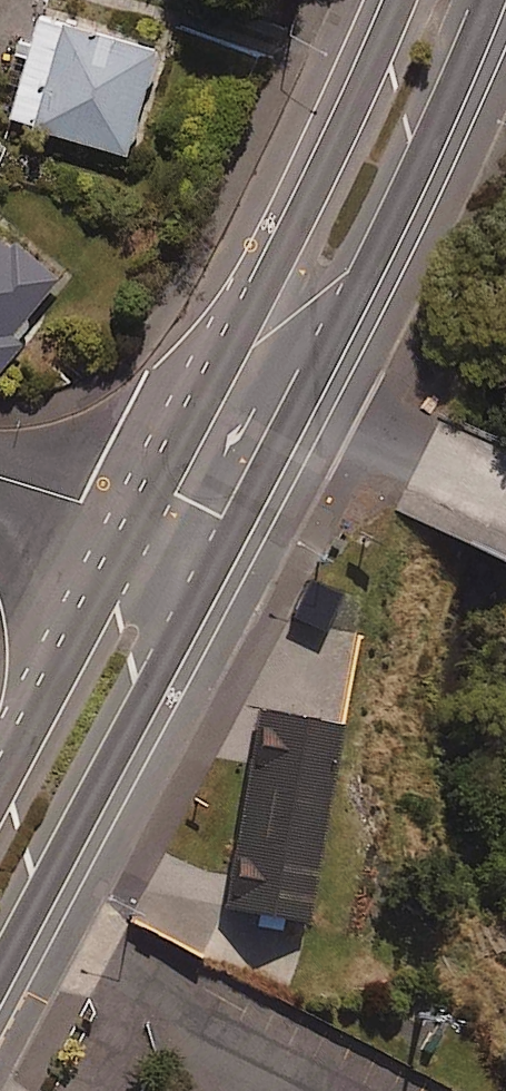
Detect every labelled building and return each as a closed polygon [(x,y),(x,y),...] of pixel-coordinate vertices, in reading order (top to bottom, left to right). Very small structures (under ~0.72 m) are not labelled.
[(159,52),(43,17),(12,119),(128,154),(159,52)] [(0,232),(0,371),(25,342),(15,334),(58,282),(0,232)] [(311,580),(293,617),(325,631),(343,595),(311,580)] [(227,874),(221,905),(306,922),(311,923),(345,724),(258,708),(247,764),(227,874)]
